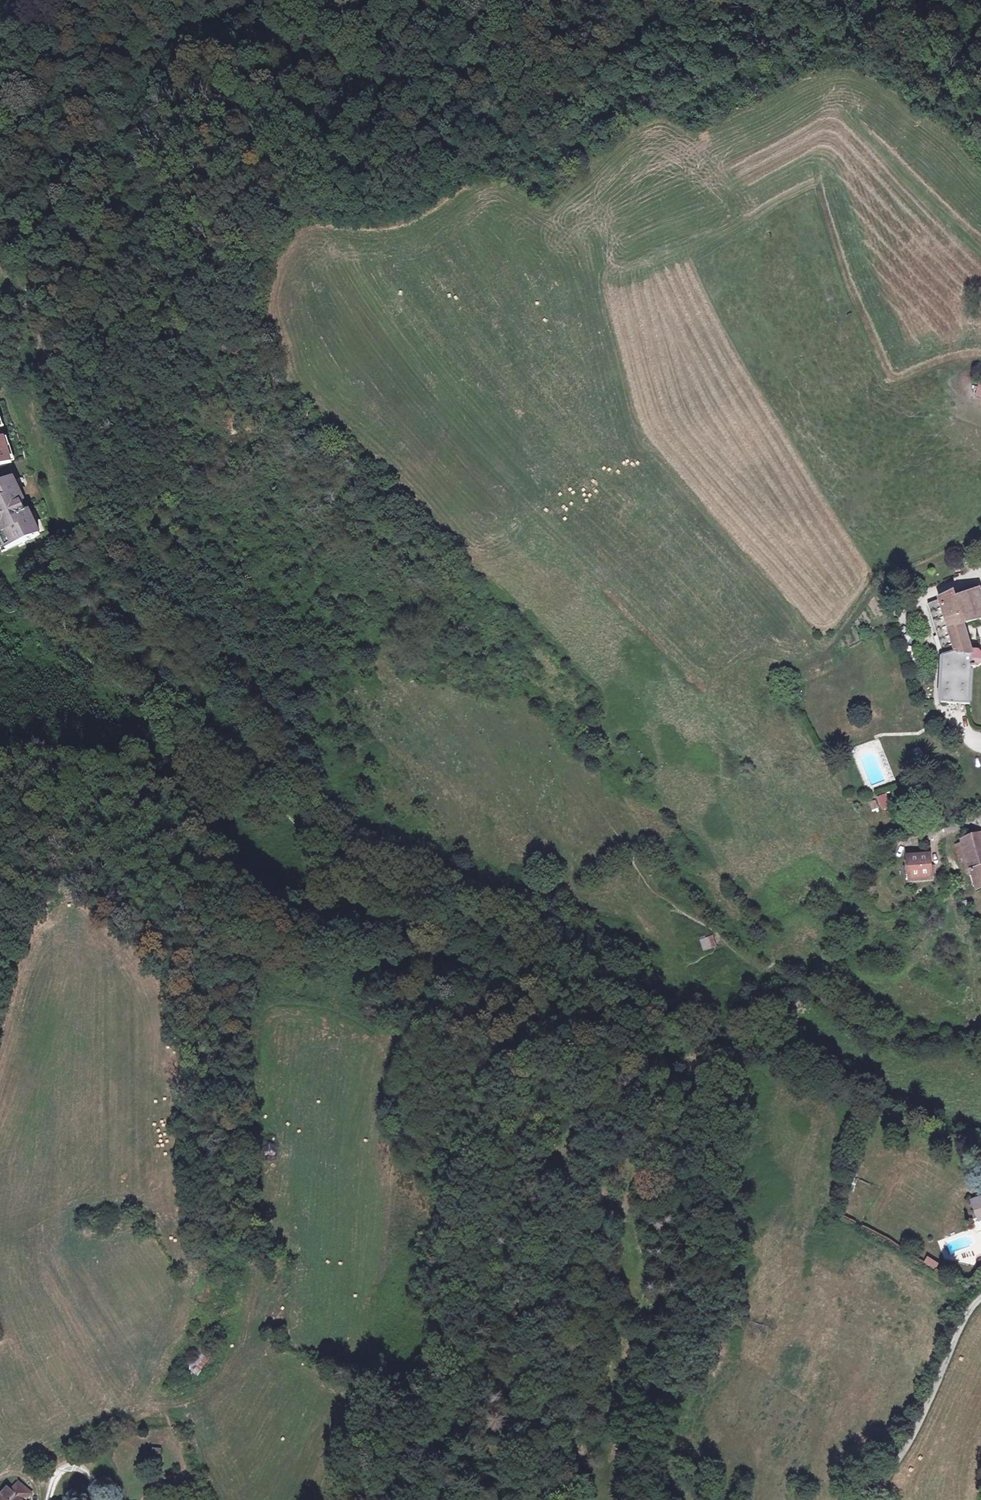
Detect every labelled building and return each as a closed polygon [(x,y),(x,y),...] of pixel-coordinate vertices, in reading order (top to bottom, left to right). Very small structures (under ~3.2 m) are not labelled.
[(11,469),(19,465),(0,413),(0,472),(11,469)] [(3,540),(11,555),(43,538),(18,485),(0,493),(0,522),(8,538),(3,540)] [(3,540),(0,541),(0,545),(6,558),(11,555),(3,540)] [(980,625),(980,594),(970,597),(968,591),(928,604),(944,652),(945,705),(972,706),(974,674),(979,674),(980,672),(980,657),(979,654),(973,653),(966,630),(980,625)] [(888,794),(878,795),(880,808),(890,807),(888,794)] [(961,846),(980,841),(980,833),(960,838),(961,846)] [(980,885),(980,841),(961,846),(956,847),(958,858),(964,856),(973,887),(980,885)] [(927,856),(906,857),(908,881),(929,880),(927,856)] [(714,936),(700,939),(703,951),(717,948),(714,936)] [(970,1203),(974,1213),(977,1212),(980,1220),(980,1200),(970,1203)] [(927,1256),(923,1263),(934,1269),(938,1262),(927,1256)] [(920,1279),(935,1288),(940,1279),(926,1270),(920,1279)] [(154,1477),(155,1456),(147,1455),(146,1477),(154,1477)]
